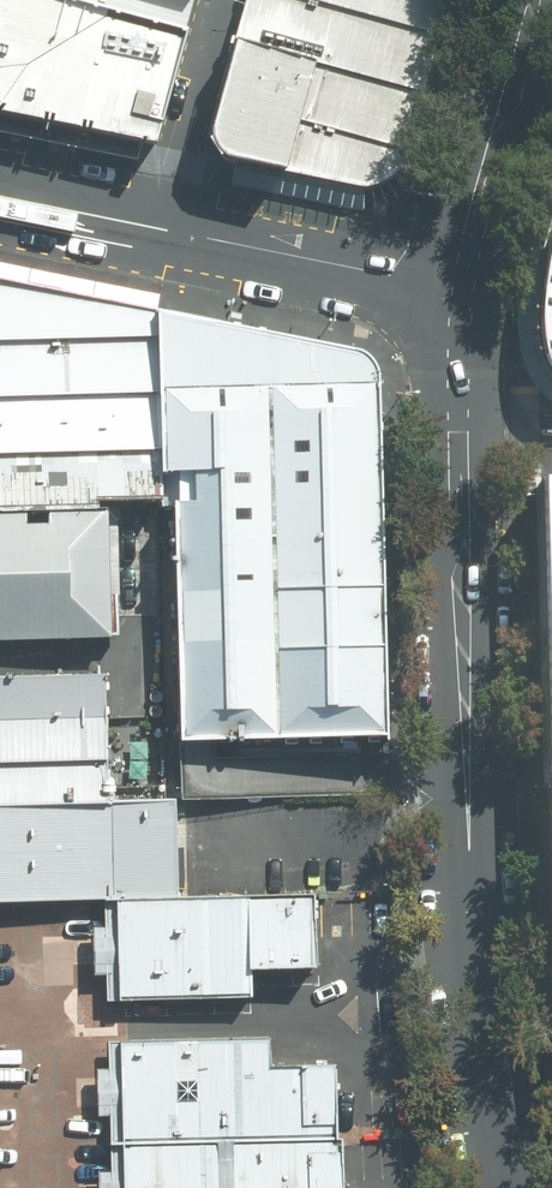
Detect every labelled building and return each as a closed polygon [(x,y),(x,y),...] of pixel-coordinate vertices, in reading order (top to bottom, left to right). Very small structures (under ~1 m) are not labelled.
[(75,0),(0,0),(0,113),(151,147),(184,31),(75,0)] [(184,31),(193,0),(75,0),(184,31)] [(208,140),(221,157),(359,188),(375,187),(390,179),(400,168),(448,0),(246,0),(208,140)] [(541,250),(535,292),(537,334),(550,367),(551,369),(551,211),(541,250)] [(161,474),(154,311),(0,281),(0,512),(95,511),(95,501),(162,500),(161,474)] [(173,474),(177,740),(383,733),(375,372),(366,356),(356,351),(154,311),(161,474),(173,474)] [(540,480),(551,873),(551,885),(551,480),(540,480)] [(108,636),(106,510),(95,511),(0,512),(0,639),(108,636)] [(104,672),(0,675),(0,808),(158,804),(157,753),(106,754),(104,672)] [(176,804),(158,804),(0,808),(0,901),(104,899),(178,899),(176,804)] [(250,969),(314,967),(312,893),(178,899),(104,899),(106,999),(250,994),(250,969)] [(332,1064),(269,1066),(265,1037),(107,1041),(110,1187),(340,1187),(332,1064)]
